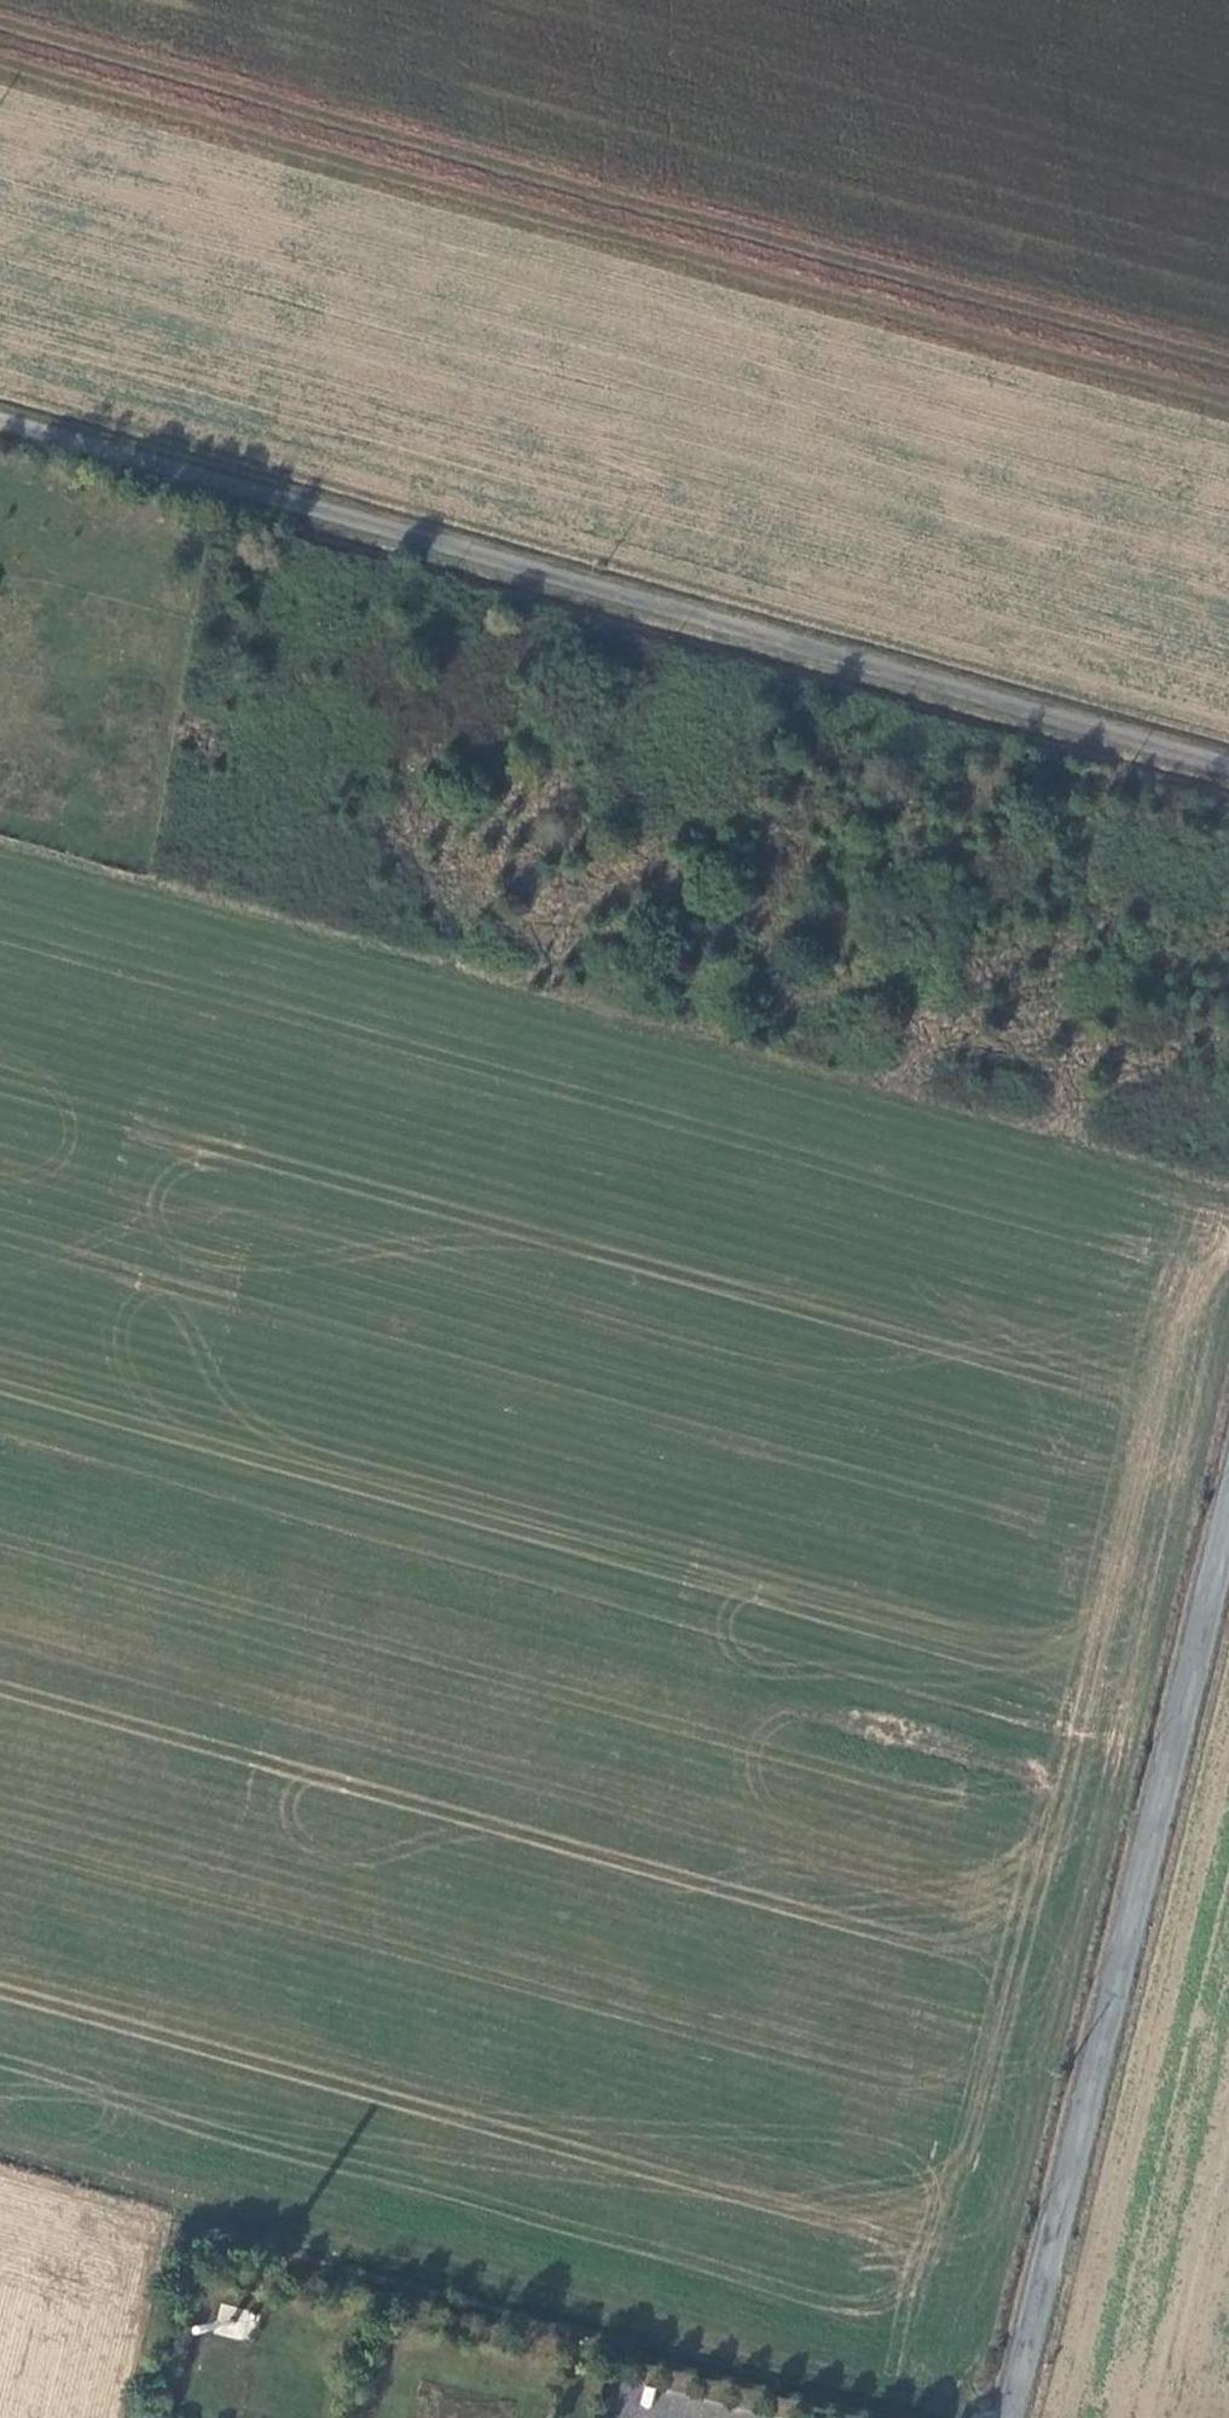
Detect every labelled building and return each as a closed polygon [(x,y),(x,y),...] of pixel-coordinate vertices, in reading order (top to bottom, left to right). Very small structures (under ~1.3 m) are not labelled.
[(214,2334),(253,2338),(256,2309),(218,2305),(214,2334)]
